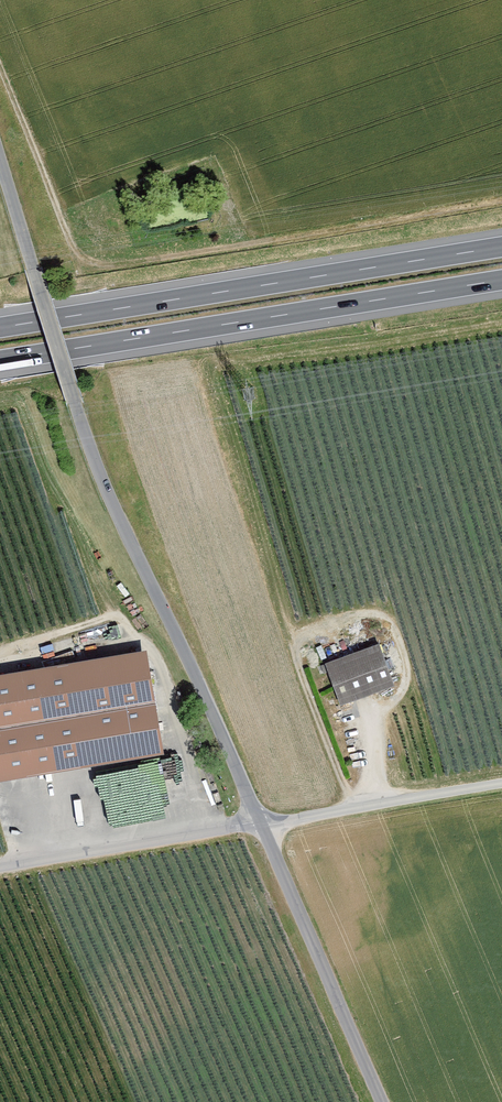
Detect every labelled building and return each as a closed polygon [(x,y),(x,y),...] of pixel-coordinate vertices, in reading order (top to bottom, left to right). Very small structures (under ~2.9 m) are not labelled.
[(394,684),(379,642),(325,661),(340,703),(394,684)] [(0,671),(0,778),(164,751),(147,647),(0,671)]
